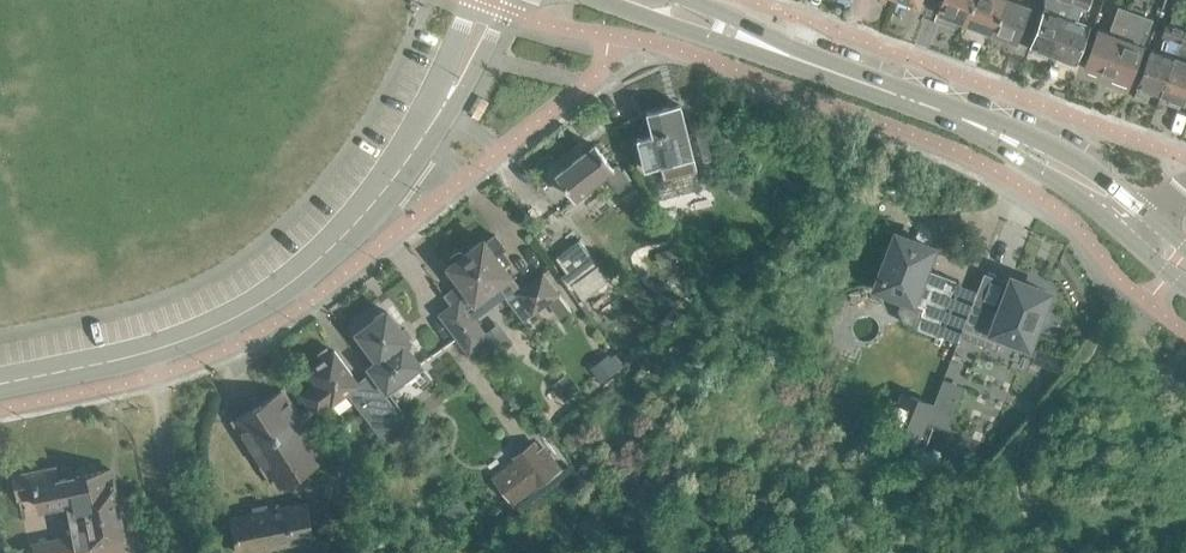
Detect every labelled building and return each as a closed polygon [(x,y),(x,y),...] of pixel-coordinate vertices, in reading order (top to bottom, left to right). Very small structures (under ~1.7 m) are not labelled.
[(937,12),(940,13),(940,15),(951,19),(951,17),(965,22),(973,0),(941,0),(937,12)] [(993,32),(1004,0),(973,0),(965,22),(993,32)] [(1030,6),(1013,0),(1004,0),(993,32),(1017,41),(1030,6)] [(1044,51),(1052,54),(1072,0),(1055,0),(1054,0),(1044,0),(1044,8),(1030,46),(1033,47),(1034,50),(1042,53),(1044,51)] [(1052,54),(1061,58),(1061,60),(1068,63),(1070,61),(1075,63),(1089,25),(1077,20),(1082,6),(1087,8),(1089,0),(1072,0),(1052,54)] [(1096,72),(1098,71),(1106,74),(1125,24),(1130,11),(1118,7),(1109,32),(1098,28),(1084,66),(1088,67),(1088,70),(1096,72)] [(1125,81),(1129,82),(1152,19),(1130,11),(1125,24),(1106,74),(1115,77),(1116,80),(1123,82),(1125,81)] [(1160,94),(1185,28),(1185,24),(1185,19),(1174,15),(1171,22),(1167,21),(1162,34),(1169,37),(1164,52),(1152,48),(1138,86),(1141,87),(1140,89),(1152,93),(1152,91),(1160,94)] [(1185,28),(1160,94),(1168,97),(1167,99),(1182,105),(1185,94),(1185,60),(1185,56),(1185,28)] [(647,112),(653,134),(636,139),(636,140),(638,140),(645,169),(660,165),(664,179),(655,181),(659,198),(700,188),(696,171),(680,104),(647,112)] [(697,138),(703,166),(718,163),(711,135),(697,138)] [(619,190),(630,181),(617,165),(613,168),(595,144),(556,174),(575,198),(606,174),(619,190)] [(897,233),(876,286),(902,296),(897,309),(903,322),(935,335),(956,280),(954,279),(954,280),(938,274),(939,273),(936,272),(935,274),(923,270),(932,247),(915,240),(916,237),(901,231),(900,235),(897,233)] [(451,304),(439,313),(474,361),(495,345),(474,318),(504,295),(523,320),(558,293),(543,272),(521,288),(504,266),(509,263),(500,251),(505,247),(495,234),(485,241),(484,239),(463,254),(461,252),(457,252),(450,257),(449,261),(451,263),(447,266),(460,283),(444,295),(451,304)] [(551,259),(569,285),(597,264),(578,239),(551,259)] [(671,247),(658,253),(664,267),(677,261),(671,247)] [(1000,310),(973,300),(960,335),(995,349),(1001,334),(1028,345),(1048,292),(1012,278),(1000,310)] [(390,316),(388,313),(386,312),(385,311),(384,311),(382,311),(381,311),(380,311),(379,312),(371,318),(373,321),(358,332),(378,360),(370,366),(386,389),(401,379),(407,380),(415,374),(416,367),(420,364),(408,348),(412,345),(408,340),(390,315),(390,316)] [(307,370),(316,382),(300,393),(316,415),(332,403),(332,404),(347,392),(380,436),(403,418),(368,373),(357,381),(334,350),(307,370)] [(1037,351),(1035,361),(1060,366),(1062,356),(1037,351)] [(591,371),(600,382),(617,369),(609,357),(591,371)] [(553,384),(561,393),(570,386),(563,376),(553,384)] [(282,389),(232,420),(270,480),(273,478),(279,488),(323,459),(317,450),(320,448),(282,389)] [(931,404),(908,395),(900,415),(894,413),(886,436),(914,447),(931,404)] [(947,427),(953,411),(937,406),(931,422),(947,427)] [(525,471),(502,489),(512,503),(563,466),(541,437),(515,457),(525,471)] [(13,474),(18,497),(36,494),(39,507),(56,504),(58,512),(69,510),(75,535),(32,543),(34,552),(119,552),(124,552),(121,537),(124,536),(110,469),(57,478),(55,466),(13,474)] [(468,511),(462,500),(445,509),(451,520),(468,511)] [(232,517),(239,552),(242,552),(314,538),(307,501),(232,517)] [(382,534),(371,543),(377,551),(388,543),(382,534)]
